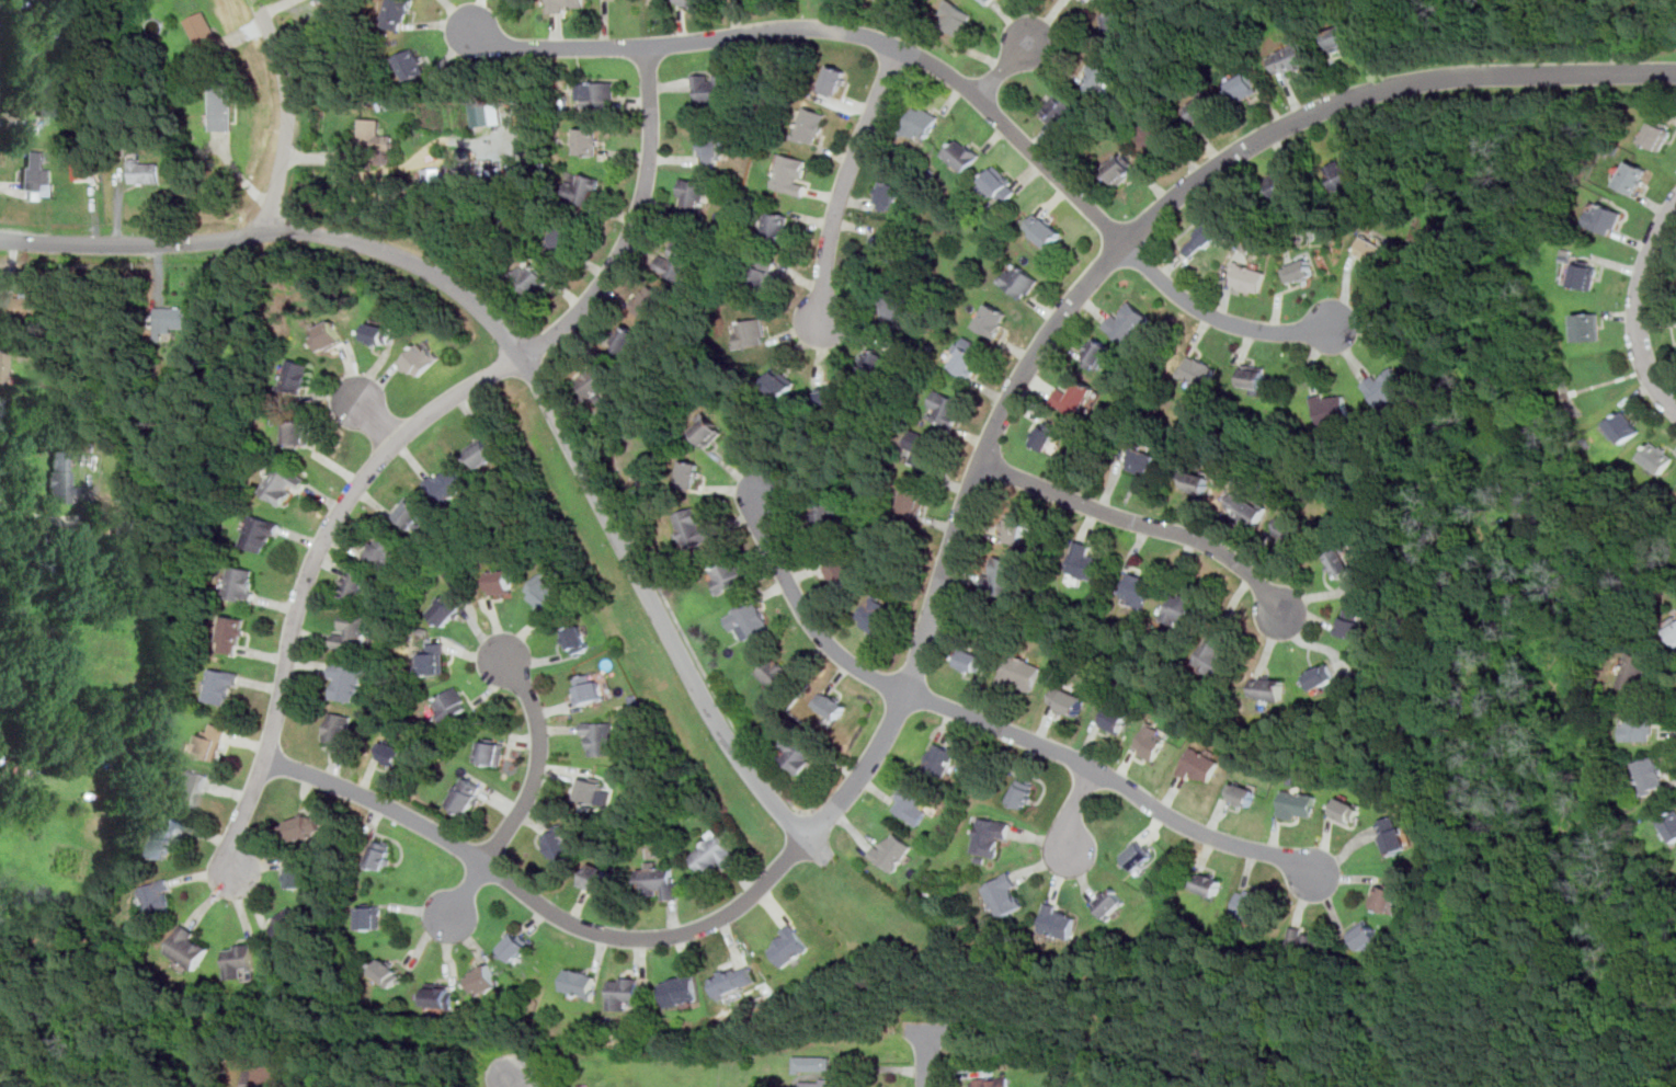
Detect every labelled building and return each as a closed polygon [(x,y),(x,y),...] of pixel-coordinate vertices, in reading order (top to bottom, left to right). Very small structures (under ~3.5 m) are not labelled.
[(414,0),(390,0),(381,26),(403,33),(414,0)] [(550,9),(586,9),(586,0),(550,0),(550,9)] [(945,7),(949,0),(951,0),(973,15),(969,22),(972,24),(962,38),(940,24),(947,15),(943,13),(947,8),(945,7)] [(185,21),(204,11),(223,45),(204,56),(185,21)] [(1128,33),(1107,37),(1104,15),(1124,11),(1128,33)] [(1324,33),(1333,54),(1357,44),(1348,23),(1324,33)] [(1309,65),(1301,45),(1272,57),(1279,77),(1309,65)] [(430,73),(415,47),(395,58),(410,84),(430,73)] [(1101,94),(1083,83),(1092,70),(1090,69),(1093,64),(1095,65),(1101,57),(1117,68),(1101,94)] [(819,90),(836,99),(851,72),(833,64),(819,90)] [(1230,82),(1241,102),(1262,91),(1252,71),(1230,82)] [(696,73),(696,100),(734,100),(734,73),(696,73)] [(232,130),(232,80),(212,80),(212,130),(232,130)] [(616,81),(586,81),(586,106),(616,106),(616,81)] [(1060,125),(1044,108),(1047,105),(1045,103),(1051,96),(1053,99),(1062,91),(1079,107),(1060,125)] [(1186,105),(1194,123),(1219,112),(1212,94),(1186,105)] [(474,127),(503,124),(500,101),(471,104),(474,127)] [(943,116),(921,102),(903,129),(925,144),(943,116)] [(794,136),(817,145),(830,114),(807,104),(794,136)] [(1176,136),(1156,115),(1137,134),(1156,155),(1176,136)] [(1642,141),(1663,151),(1675,127),(1654,117),(1642,141)] [(394,165),(394,131),(384,131),(384,118),(361,118),(361,150),(381,150),(381,164),(394,165)] [(600,153),(600,127),(578,127),(578,153),(600,153)] [(722,135),(704,135),(704,157),(722,157),(722,135)] [(967,172),(983,153),(961,135),(946,153),(967,172)] [(54,168),(46,168),(46,150),(23,150),(22,191),(30,191),(30,199),(43,199),(43,190),(54,190),(54,168)] [(1118,186),(1141,170),(1127,150),(1104,168),(1118,186)] [(812,159),(782,152),(774,187),(803,194),(812,159)] [(1326,168),(1334,191),(1369,180),(1361,156),(1326,168)] [(162,183),(162,158),(132,158),(132,183),(162,183)] [(1650,170),(1631,159),(1617,184),(1637,195),(1650,170)] [(92,179),(92,161),(74,161),(75,180),(92,179)] [(994,199),(1000,193),(1008,202),(1023,186),(997,163),(978,185),(994,199)] [(424,168),(425,184),(443,183),(442,168),(424,168)] [(1299,190),(1291,171),(1267,181),(1275,199),(1299,190)] [(603,179),(583,172),(580,182),(570,180),(565,198),(593,207),(603,179)] [(708,181),(683,178),(679,208),(704,213),(708,181)] [(877,207),(897,211),(903,183),(883,179),(877,207)] [(1624,211),(1596,199),(1586,225),(1616,236),(1624,211)] [(785,242),(794,216),(773,208),(764,236),(785,242)] [(1068,231),(1037,211),(1024,230),(1054,251),(1068,231)] [(1224,229),(1211,217),(1183,247),(1196,259),(1224,229)] [(579,228),(562,218),(549,241),(567,251),(579,228)] [(892,261),(897,237),(877,232),(871,256),(892,261)] [(1356,255),(1381,265),(1390,244),(1364,234),(1356,255)] [(655,267),(687,283),(703,250),(680,240),(672,256),(663,252),(655,267)] [(779,261),(760,256),(752,283),(772,288),(779,261)] [(1290,285),(1318,276),(1311,256),(1284,265),(1290,285)] [(552,281),(531,259),(512,276),(534,299),(552,281)] [(1042,278),(1016,260),(1000,282),(1026,300),(1042,278)] [(1268,270),(1238,261),(1231,285),(1262,294),(1268,270)] [(1595,289),(1599,265),(1576,261),(1573,286),(1595,289)] [(631,306),(651,319),(669,295),(649,282),(631,306)] [(905,320),(905,295),(883,295),(883,320),(905,320)] [(14,317),(48,321),(50,299),(15,296),(14,317)] [(1126,312),(1119,308),(1105,325),(1130,346),(1154,317),(1135,301),(1126,312)] [(1011,312),(991,302),(978,327),(997,337),(1011,312)] [(198,306),(157,306),(157,328),(198,328),(198,306)] [(1577,341),(1601,340),(1601,312),(1577,312),(1577,341)] [(769,342),(765,317),(736,322),(740,347),(769,342)] [(346,342),(337,319),(311,331),(321,353),(346,342)] [(397,328),(370,320),(364,340),(391,347),(397,328)] [(640,332),(625,323),(611,347),(627,357),(640,332)] [(1098,370),(1114,346),(1098,335),(1083,359),(1098,370)] [(419,379),(442,356),(424,339),(401,361),(419,379)] [(984,356),(965,344),(950,367),(970,378),(984,356)] [(890,354),(870,345),(859,369),(879,378),(890,354)] [(5,384),(9,351),(0,349),(0,384),(5,384)] [(1209,389),(1184,376),(1183,378),(1178,376),(1183,367),(1185,368),(1190,356),(1197,359),(1197,358),(1212,366),(1219,369),(1209,389)] [(312,364),(289,357),(281,388),(304,393),(312,364)] [(577,382),(590,401),(616,381),(603,363),(577,382)] [(1242,386),(1245,365),(1267,368),(1264,389),(1242,386)] [(763,386),(785,402),(800,382),(778,366),(763,386)] [(1411,388),(1384,410),(1364,385),(1376,376),(1380,381),(1395,369),(1411,388)] [(1053,401),(1080,417),(1098,388),(1079,377),(1070,391),(1062,387),(1053,401)] [(843,384),(818,389),(823,410),(847,404),(843,384)] [(953,428),(966,402),(938,388),(930,407),(936,411),(933,417),(953,428)] [(1321,427),(1312,399),(1323,396),(1325,402),(1326,401),(1325,399),(1338,394),(1339,397),(1345,396),(1352,417),(1321,427)] [(1621,445),(1642,431),(1627,409),(1606,424),(1621,445)] [(689,432),(707,449),(726,431),(708,413),(689,432)] [(1033,443),(1050,450),(1061,426),(1044,419),(1033,443)] [(310,445),(310,421),(286,421),(286,445),(310,445)] [(931,468),(943,440),(914,427),(905,446),(915,450),(911,459),(931,468)] [(500,457),(489,436),(469,447),(480,468),(500,457)] [(1663,474),(1675,457),(1675,452),(1656,437),(1641,457),(1663,474)] [(1162,454),(1137,445),(1128,469),(1153,478),(1162,454)] [(70,450),(48,450),(49,503),(71,503),(70,450)] [(676,481),(695,488),(703,464),(685,458),(676,481)] [(286,508),(298,490),(307,479),(282,460),(261,490),(286,508)] [(429,485),(447,504),(470,482),(452,464),(429,485)] [(1212,476),(1188,469),(1183,487),(1208,493),(1212,476)] [(896,508),(921,517),(930,493),(903,484),(896,508)] [(1269,506),(1236,490),(1227,510),(1259,526),(1269,506)] [(396,515),(415,529),(429,510),(409,496),(396,515)] [(812,505),(816,528),(845,525),(842,501),(812,505)] [(699,506),(676,512),(684,548),(717,540),(712,523),(704,525),(699,506)] [(1000,537),(1022,544),(1029,518),(1008,512),(1000,537)] [(267,554),(280,524),(253,513),(241,544),(267,554)] [(1308,529),(1282,514),(1273,530),(1299,546),(1308,529)] [(392,570),(404,548),(376,534),(365,556),(392,570)] [(1108,559),(1092,554),(1094,545),(1076,540),(1068,573),(1102,583),(1108,559)] [(1337,580),(1357,569),(1345,546),(1325,557),(1337,580)] [(1021,561),(992,554),(985,587),(1014,593),(1021,561)] [(857,576),(846,557),(825,568),(836,588),(857,576)] [(718,593),(746,582),(737,559),(708,570),(718,593)] [(224,596),(251,604),(260,571),(232,563),(224,596)] [(340,593),(362,600),(370,575),(349,567),(340,593)] [(513,569),(490,570),(490,593),(513,593),(513,569)] [(1145,608),(1155,579),(1131,571),(1122,600),(1145,608)] [(566,592),(541,572),(526,592),(550,611),(566,592)] [(446,627),(469,603),(453,587),(430,611),(446,627)] [(1198,599),(1175,590),(1163,618),(1185,628),(1198,599)] [(856,619),(877,634),(894,609),(874,594),(856,619)] [(772,627),(756,598),(726,616),(741,643),(772,627)] [(1361,640),(1369,613),(1346,607),(1338,633),(1361,640)] [(334,644),(363,650),(365,638),(373,639),(377,617),(342,610),(334,644)] [(240,654),(247,619),(226,615),(218,650),(240,654)] [(1675,645),(1675,621),(1665,628),(1675,645)] [(592,650),(584,623),(565,630),(572,655),(592,650)] [(1225,642),(1208,634),(1195,665),(1229,680),(1238,660),(1221,652),(1225,642)] [(446,643),(430,643),(431,653),(421,653),(421,674),(446,674),(446,643)] [(958,665),(983,674),(990,656),(964,648),(958,665)] [(1658,672),(1662,662),(1630,651),(1618,684),(1642,691),(1650,670),(1658,672)] [(1042,663),(1008,654),(1002,683),(1036,690),(1042,663)] [(777,691),(795,674),(775,655),(759,673),(777,691)] [(360,701),(365,665),(333,661),(328,697),(360,701)] [(1307,674),(1314,689),(1338,677),(1330,661),(1307,674)] [(239,672),(210,667),(205,700),(233,705),(239,672)] [(574,678),(582,705),(606,697),(597,671),(574,678)] [(1251,697),(1284,702),(1287,680),(1254,675),(1251,697)] [(432,705),(447,724),(471,703),(456,685),(432,705)] [(1079,717),(1086,696),(1058,685),(1050,706),(1079,717)] [(848,703),(826,689),(816,705),(839,720),(848,703)] [(1102,725),(1122,734),(1131,712),(1111,703),(1102,725)] [(347,747),(353,716),(330,711),(324,744),(347,747)] [(1655,741),(1655,713),(1623,713),(1623,741),(1655,741)] [(616,754),(616,722),(586,722),(586,754),(616,754)] [(1171,734),(1150,722),(1135,748),(1155,760),(1171,734)] [(227,726),(214,723),(212,733),(201,730),(194,754),(218,760),(227,726)] [(817,752),(793,732),(782,745),(789,751),(783,759),(800,774),(817,752)] [(502,766),(506,744),(481,739),(477,762),(502,766)] [(401,766),(407,747),(383,740),(377,758),(401,766)] [(924,770),(945,780),(959,750),(937,741),(924,770)] [(1179,770),(1208,786),(1221,760),(1193,745),(1179,770)] [(1648,794),(1669,785),(1654,754),(1632,764),(1648,794)] [(201,799),(209,775),(178,765),(166,799),(192,806),(195,797),(201,799)] [(448,803),(468,815),(486,787),(466,775),(448,803)] [(598,803),(604,781),(581,775),(575,797),(598,803)] [(1010,800),(1026,808),(1038,786),(1022,777),(1010,800)] [(1252,808),(1258,789),(1234,780),(1228,799),(1252,808)] [(923,806),(927,794),(905,786),(894,812),(922,822),(927,808),(923,806)] [(1315,819),(1315,791),(1281,791),(1281,819),(1315,819)] [(1332,815),(1356,826),(1365,806),(1339,797),(1332,815)] [(1675,843),(1675,842),(1675,809),(1661,819),(1675,843)] [(288,820),(294,840),(324,833),(319,812),(288,820)] [(170,858),(180,819),(161,814),(151,854),(170,858)] [(1412,844),(1396,814),(1375,825),(1390,856),(1412,844)] [(1011,822),(978,816),(971,851),(995,856),(999,842),(1007,844),(1011,822)] [(556,863),(577,854),(562,825),(541,835),(556,863)] [(915,847),(892,828),(873,855),(894,872),(915,847)] [(691,854),(709,879),(738,857),(718,832),(691,854)] [(396,846),(378,838),(368,862),(386,870),(396,846)] [(1137,871),(1155,856),(1140,839),(1122,855),(1137,871)] [(307,861),(288,861),(288,886),(307,886),(307,861)] [(607,895),(617,873),(593,862),(582,884),(607,895)] [(641,892),(663,890),(664,900),(681,897),(677,867),(660,868),(659,862),(639,865),(641,892)] [(1224,878),(1199,870),(1194,890),(1218,896),(1224,878)] [(983,885),(997,917),(1026,905),(1012,873),(983,885)] [(140,886),(149,918),(176,911),(168,879),(140,886)] [(1371,905),(1393,913),(1401,886),(1379,880),(1371,905)] [(1128,902),(1114,884),(1093,902),(1106,918),(1128,902)] [(1234,912),(1258,919),(1266,895),(1242,886),(1234,912)] [(270,928),(288,942),(307,918),(289,903),(270,928)] [(1071,941),(1079,915),(1047,905),(1039,931),(1071,941)] [(358,906),(358,928),(380,928),(380,906),(358,906)] [(1364,951),(1382,937),(1368,918),(1349,934),(1364,951)] [(195,972),(213,941),(182,924),(164,954),(195,972)] [(785,968),(811,946),(793,925),(767,946),(785,968)] [(1288,951),(1321,958),(1325,934),(1293,927),(1288,951)] [(533,945),(517,928),(499,947),(515,963),(533,945)] [(227,979),(246,977),(244,966),(254,965),(253,943),(226,945),(227,979)] [(404,971),(384,957),(372,973),(394,987),(404,971)] [(720,997),(757,981),(749,961),(711,977),(720,997)] [(476,996),(501,985),(492,964),(466,975),(476,996)] [(597,974),(567,966),(561,991),(592,998),(597,974)] [(668,1006),(699,999),(693,970),(661,976),(668,1006)] [(611,1009),(629,1009),(629,999),(638,999),(638,977),(611,977),(611,1009)] [(454,1006),(454,983),(426,983),(426,1006),(454,1006)] [(830,1055),(795,1055),(795,1071),(830,1071),(830,1055)] [(262,1063),(262,1086),(284,1086),(284,1063),(262,1063)] [(1008,1074),(970,1079),(971,1086),(1011,1086),(1008,1074)] [(808,1077),(808,1086),(840,1086),(840,1077),(808,1077)]
